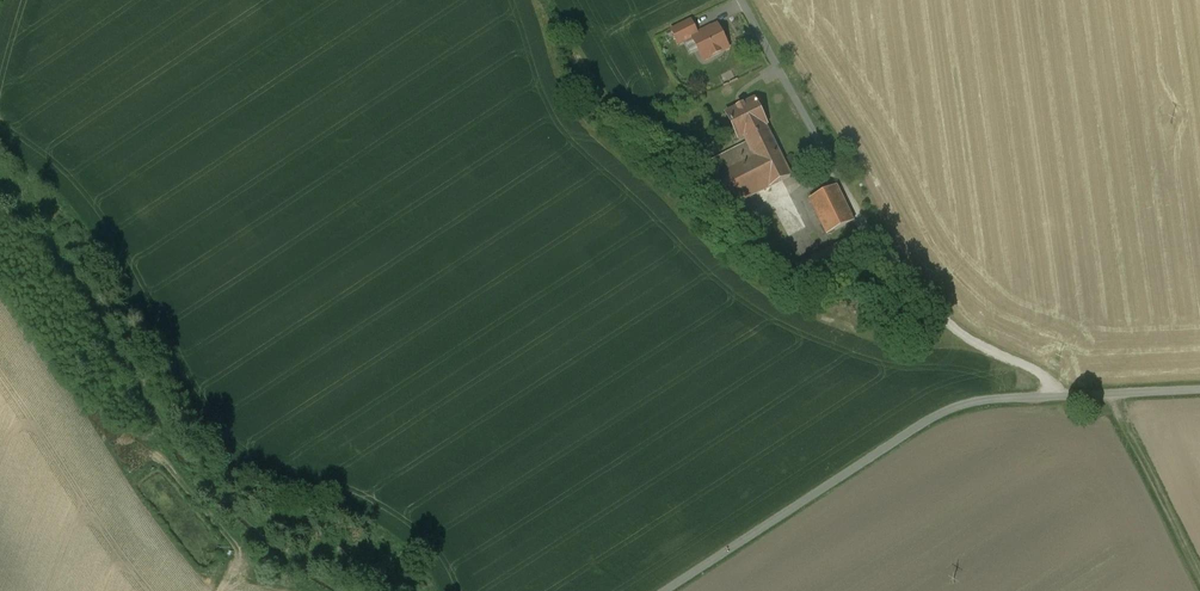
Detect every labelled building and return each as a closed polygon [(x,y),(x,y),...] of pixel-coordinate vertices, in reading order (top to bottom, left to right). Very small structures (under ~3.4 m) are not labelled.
[(693,37),(698,35),(691,20),(672,30),(679,45),(693,38),(693,37)] [(698,35),(693,37),(693,38),(703,58),(711,54),(713,56),(721,52),(720,50),(728,46),(728,45),(729,43),(728,39),(724,38),(718,25),(707,30),(706,30),(703,31),(702,33),(698,35)] [(747,143),(752,153),(775,142),(766,125),(767,125),(755,99),(727,113),(739,138),(744,136),(747,143)] [(752,153),(747,143),(707,164),(729,208),(792,176),(775,142),(752,153)] [(837,186),(810,199),(827,235),(855,221),(837,186)]
